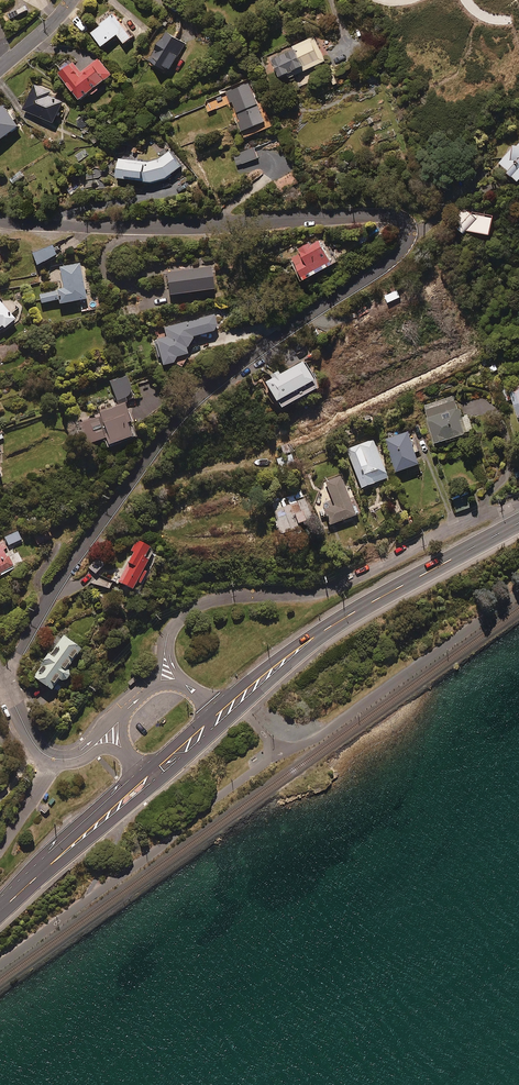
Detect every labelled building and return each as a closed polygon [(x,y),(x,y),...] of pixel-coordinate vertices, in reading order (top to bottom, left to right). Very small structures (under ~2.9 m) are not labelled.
[(132,38),(112,12),(89,30),(100,45),(116,33),(124,44),(132,38)] [(183,42),(160,28),(142,55),(166,70),(183,42)] [(324,59),(313,36),(269,57),(278,77),(287,73),(288,76),(324,59)] [(88,93),(86,91),(110,73),(98,58),(81,71),(70,59),(56,70),(80,100),(88,93)] [(51,91),(34,84),(24,107),(54,121),(63,101),(49,95),(51,91)] [(263,120),(252,91),(230,100),(242,128),(263,120)] [(3,103),(0,106),(0,138),(19,123),(3,103)] [(517,143),(516,142),(499,161),(518,178),(518,177),(518,141),(517,143)] [(257,158),(253,148),(233,155),(237,165),(257,158)] [(180,165),(168,150),(153,161),(116,157),(114,177),(152,181),(164,177),(180,165)] [(472,213),(464,205),(450,221),(461,231),(465,228),(489,231),(491,215),(472,213)] [(331,262),(317,237),(307,243),(306,241),(285,253),(300,279),(331,262)] [(57,253),(52,242),(32,252),(38,263),(57,253)] [(88,298),(80,261),(60,266),(65,288),(40,293),(42,302),(60,299),(61,304),(88,298)] [(212,289),(209,265),(165,271),(168,294),(212,289)] [(393,298),(389,292),(378,298),(381,304),(393,298)] [(97,297),(80,301),(82,312),(100,309),(97,297)] [(0,299),(0,326),(3,323),(5,326),(15,317),(0,299)] [(184,348),(193,335),(217,329),(213,314),(163,327),(165,336),(154,339),(161,365),(173,362),(172,357),(186,353),(184,348)] [(268,373),(270,378),(262,383),(276,408),(315,387),(301,361),(279,373),(276,369),(268,373)] [(109,380),(118,406),(81,418),(88,441),(104,436),(106,443),(138,433),(126,396),(136,393),(129,373),(109,380)] [(498,387),(502,401),(512,398),(518,419),(518,380),(498,387)] [(459,416),(453,396),(423,405),(433,441),(472,430),(467,413),(459,416)] [(418,462),(407,430),(385,438),(395,470),(418,462)] [(386,478),(373,439),(347,449),(360,487),(386,478)] [(352,507),(340,476),(324,482),(332,505),(321,509),(327,525),(357,514),(354,506),(352,507)] [(265,504),(278,534),(287,530),(289,537),(300,532),(297,525),(313,518),(300,488),(265,504)] [(474,505),(468,490),(451,496),(457,511),(474,505)] [(22,539),(18,530),(5,536),(8,545),(22,539)] [(43,531),(34,536),(38,543),(47,539),(43,531)] [(155,547),(137,538),(131,550),(134,551),(118,581),(134,589),(155,547)] [(7,556),(4,549),(7,548),(4,539),(0,541),(0,575),(16,567),(10,555),(7,556)] [(102,567),(94,560),(88,567),(95,574),(102,567)] [(40,663),(42,664),(35,675),(53,687),(61,674),(67,678),(72,671),(67,668),(81,646),(64,634),(52,653),(49,651),(40,663)]
